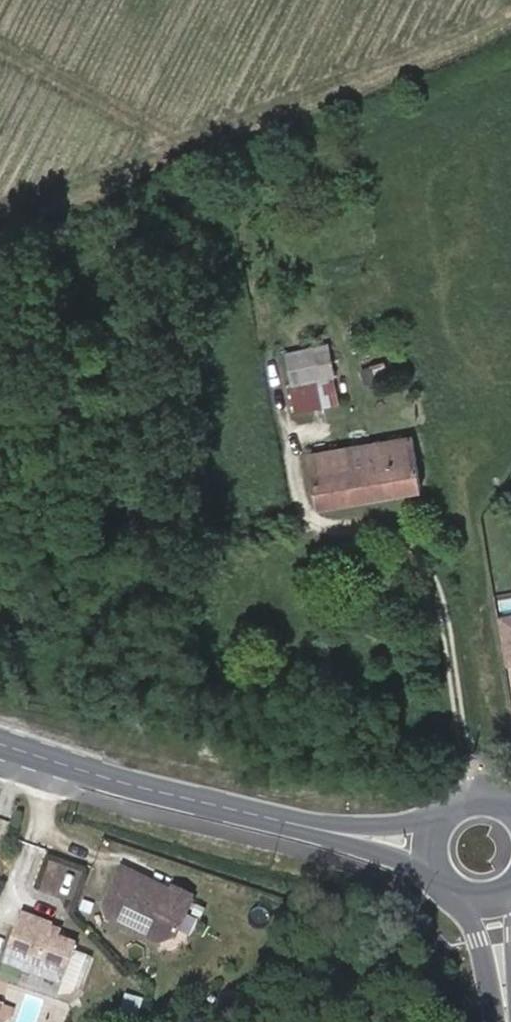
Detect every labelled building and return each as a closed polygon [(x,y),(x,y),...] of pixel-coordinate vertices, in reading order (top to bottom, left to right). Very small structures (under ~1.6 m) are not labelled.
[(287,347),(292,408),(338,404),(333,343),(287,347)] [(411,428),(314,445),(323,493),(421,478),(411,428)] [(501,624),(509,668),(510,668),(510,622),(501,624)] [(190,919),(188,915),(171,907),(124,885),(121,887),(105,923),(109,933),(156,955),(177,949),(190,919)] [(74,959),(59,953),(48,949),(50,943),(50,941),(20,930),(2,976),(61,998),(74,959)]
